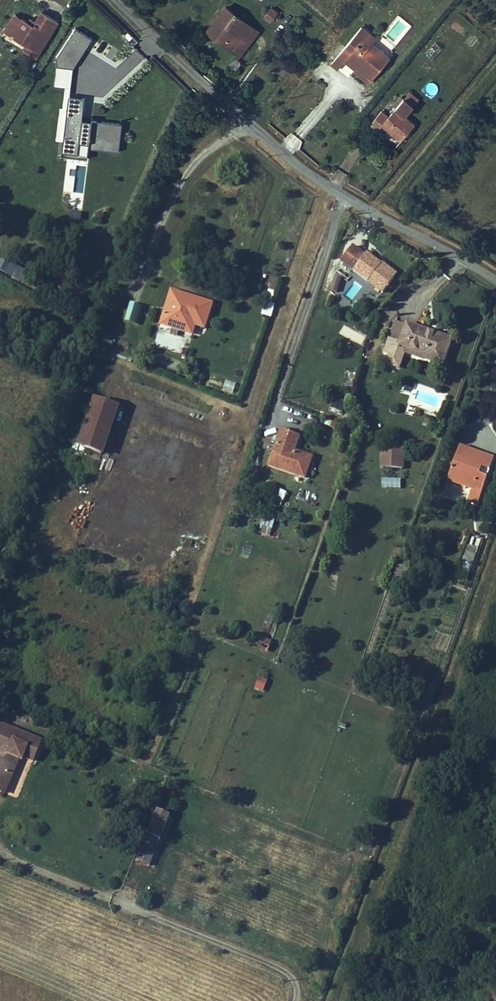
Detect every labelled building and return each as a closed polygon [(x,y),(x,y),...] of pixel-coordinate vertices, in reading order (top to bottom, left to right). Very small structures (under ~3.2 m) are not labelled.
[(35,19),(23,12),(13,30),(28,38),(24,45),(37,52),(59,14),(43,5),(35,19)] [(222,11),(232,19),(235,15),(225,7),(222,11)] [(6,26),(13,30),(23,12),(16,8),(6,26)] [(278,19),(281,16),(271,8),(263,17),(269,21),(274,15),(278,19)] [(225,27),(232,19),(222,11),(205,31),(231,51),(240,39),(225,27)] [(253,29),(235,15),(232,19),(225,27),(240,39),(231,51),(237,56),(257,32),(253,29)] [(362,28),(331,64),(338,69),(345,61),(352,66),(355,61),(360,65),(358,67),(372,79),(389,58),(371,44),(375,39),(362,28)] [(230,64),(235,68),(240,62),(235,58),(230,64)] [(369,83),(372,79),(358,67),(355,71),(369,83)] [(410,89),(406,94),(415,102),(419,98),(410,89)] [(65,129),(64,143),(78,145),(79,139),(99,141),(101,120),(91,118),(90,123),(80,122),(82,96),(66,94),(62,129),(65,129)] [(381,126),(400,141),(414,124),(404,116),(412,106),(403,99),(388,117),(381,111),(370,125),(377,131),(381,126)] [(364,257),(352,248),(341,261),(368,282),(383,293),(394,279),(379,268),(380,266),(366,255),(364,257)] [(9,262),(1,258),(0,259),(0,271),(4,273),(9,262)] [(7,275),(19,281),(25,269),(14,263),(7,275)] [(382,264),(380,266),(379,268),(394,279),(396,275),(382,264)] [(342,295),(351,302),(363,286),(354,279),(342,295)] [(263,315),(272,317),(277,290),(268,289),(263,315)] [(182,295),(171,291),(161,325),(183,333),(186,321),(195,324),(194,326),(204,329),(212,304),(201,301),(201,303),(181,297),(182,295)] [(181,297),(201,303),(201,301),(182,295),(181,297)] [(138,324),(144,305),(130,301),(124,320),(138,324)] [(195,324),(186,321),(183,333),(191,335),(194,326),(195,324)] [(406,325),(395,322),(388,340),(399,344),(406,325)] [(406,325),(399,344),(426,354),(424,359),(441,364),(449,341),(406,325)] [(402,359),(404,354),(396,351),(399,344),(388,340),(384,353),(388,354),(402,359)] [(402,359),(388,354),(385,362),(399,368),(402,359)] [(157,364),(176,370),(179,361),(160,355),(157,364)] [(407,406),(405,414),(413,416),(415,408),(407,406)] [(293,452),(285,449),(290,435),(281,432),(268,467),(304,479),(311,459),(293,452)] [(285,449),(293,452),(298,438),(290,435),(285,449)] [(459,447),(457,451),(483,461),(490,463),(492,459),(459,447)] [(381,468),(401,469),(401,449),(381,449),(381,468)] [(486,477),(479,474),(483,461),(457,451),(448,477),(482,488),(486,477)] [(486,477),(490,463),(483,461),(479,474),(486,477)] [(480,493),(482,488),(448,477),(446,481),(446,482),(480,493)] [(401,488),(401,478),(381,478),(381,488),(401,488)] [(259,535),(272,536),(274,517),(261,517),(259,535)] [(472,563),(474,554),(465,551),(462,560),(472,563)] [(462,562),(460,579),(470,580),(472,563),(462,562)] [(391,579),(402,583),(408,569),(396,565),(391,579)] [(254,647),(267,652),(270,642),(258,638),(254,647)] [(263,692),(268,679),(258,676),(254,688),(263,692)] [(3,794),(17,759),(20,760),(22,757),(32,761),(40,742),(0,724),(0,792),(3,794)] [(147,834),(159,839),(169,815),(157,810),(147,834)] [(136,861),(148,866),(156,845),(145,840),(136,861)]
